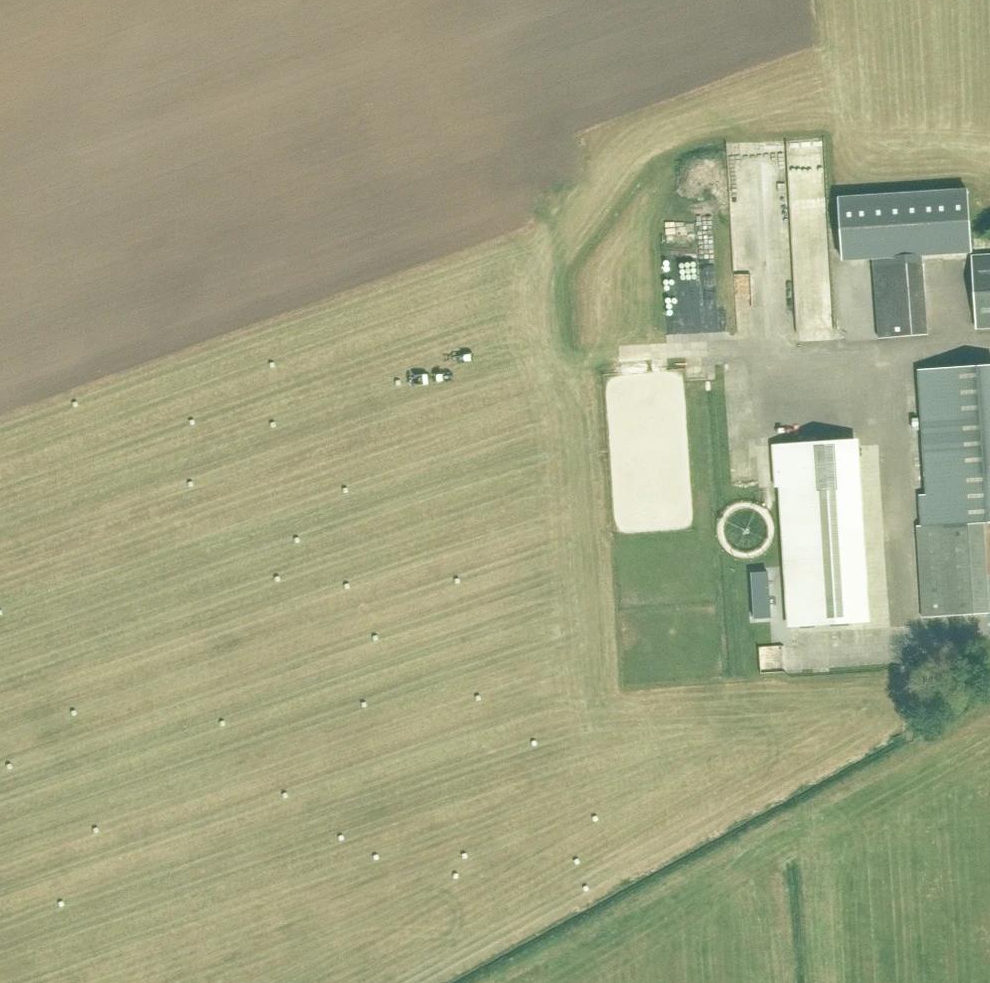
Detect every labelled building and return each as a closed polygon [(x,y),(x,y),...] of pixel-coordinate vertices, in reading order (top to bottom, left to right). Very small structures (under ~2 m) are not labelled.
[(800,343),(834,341),(828,140),(794,141),(800,343)] [(739,152),(746,291),(781,289),(773,150),(739,152)] [(972,257),(976,328),(989,327),(989,256),(972,257)] [(928,335),(923,263),(873,266),(878,338),(928,335)] [(713,312),(728,311),(726,287),(711,288),(713,312)] [(918,370),(925,494),(919,495),(920,526),(926,617),(974,614),(968,522),(989,521),(989,365),(918,370)] [(864,622),(853,438),(771,444),(774,487),(779,487),(787,626),(864,622)]
